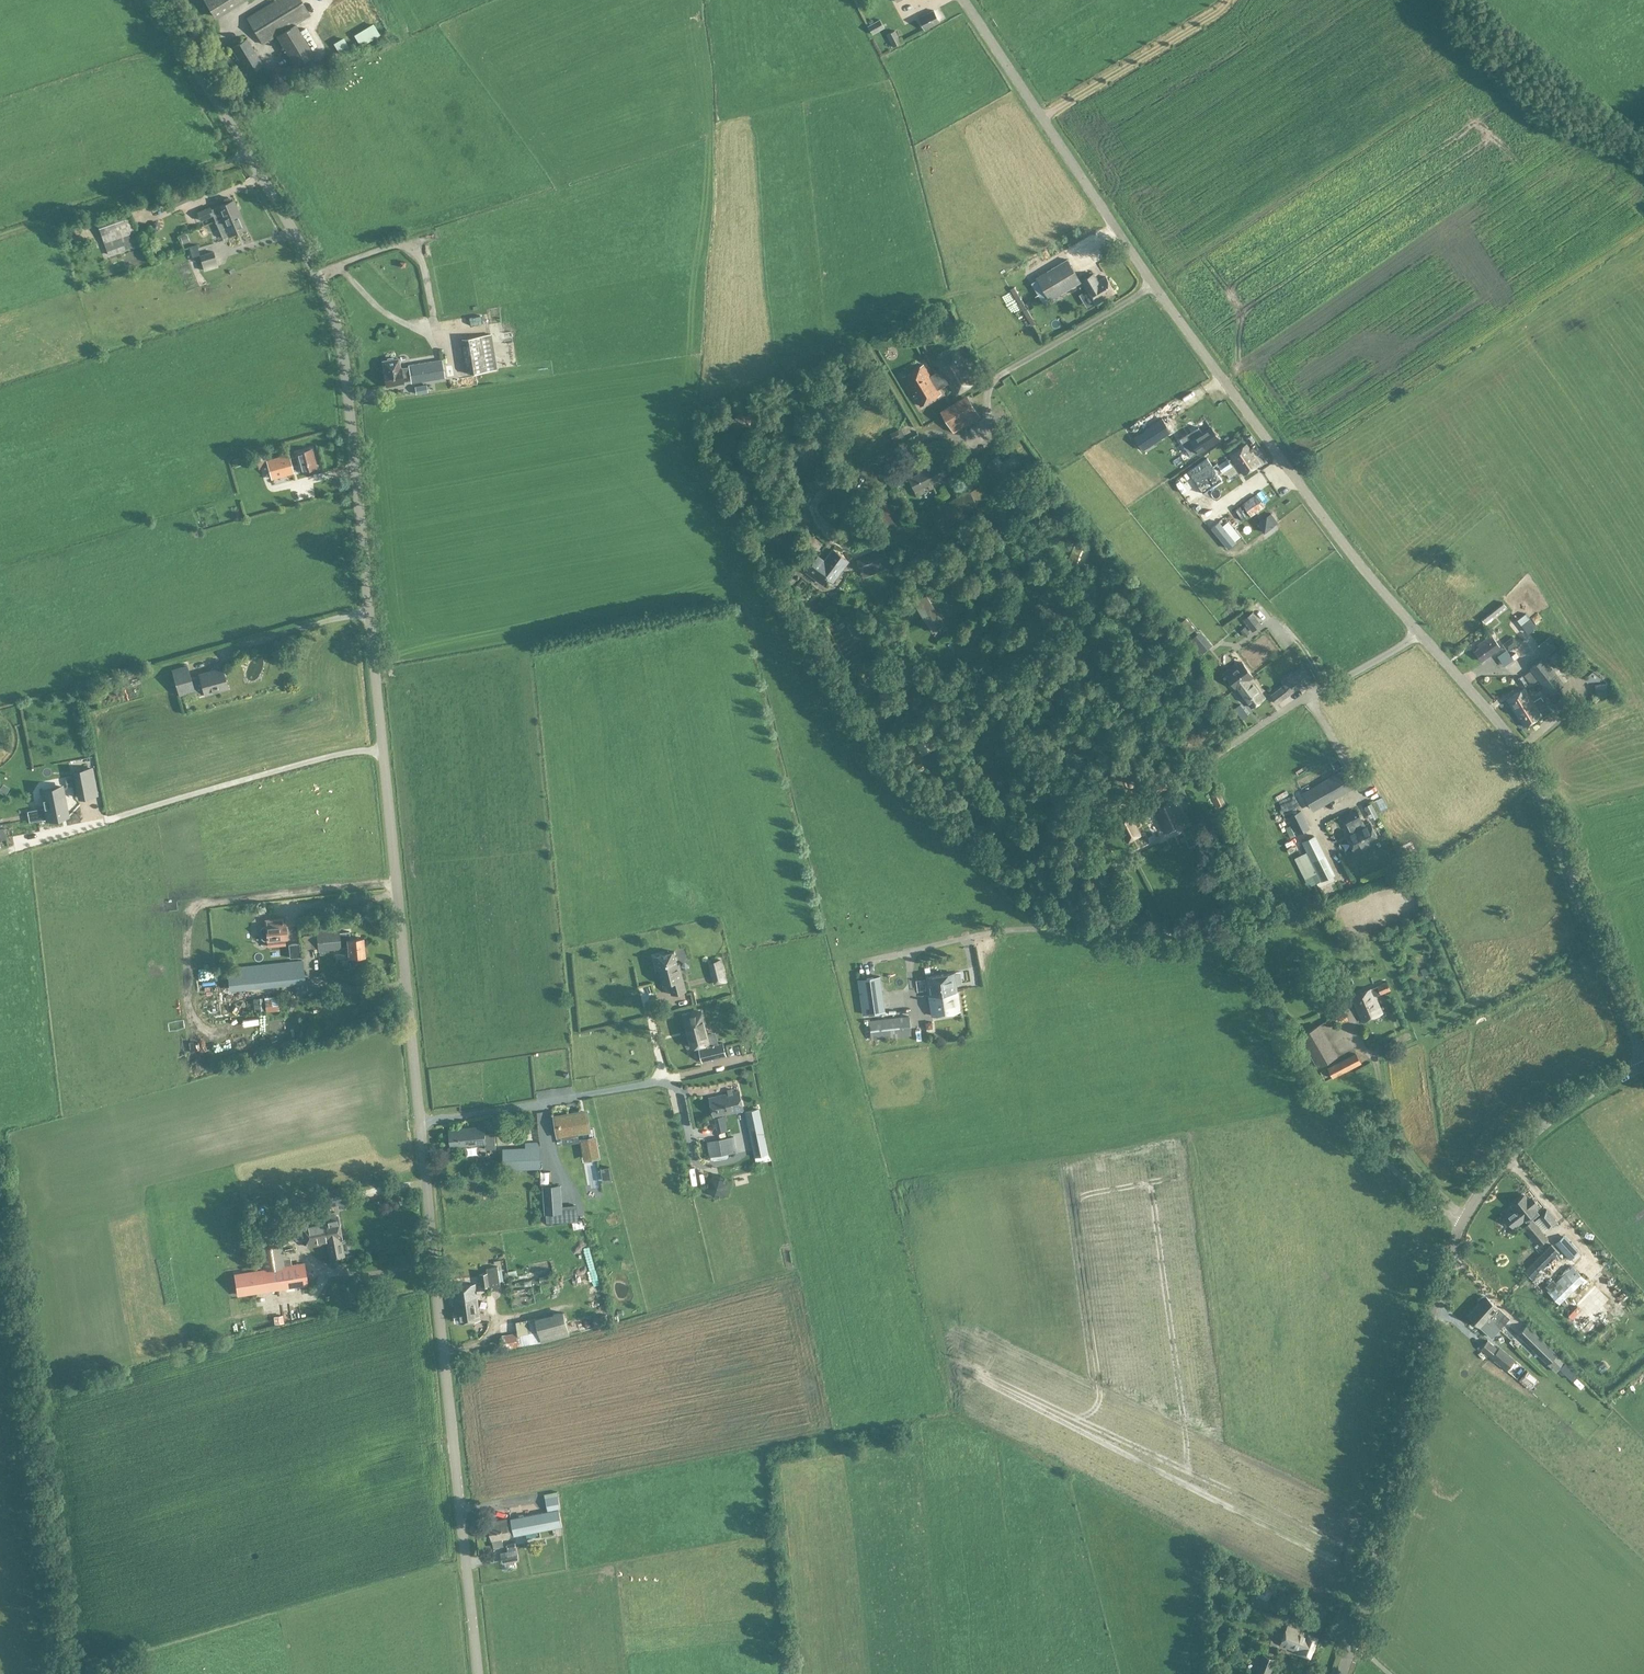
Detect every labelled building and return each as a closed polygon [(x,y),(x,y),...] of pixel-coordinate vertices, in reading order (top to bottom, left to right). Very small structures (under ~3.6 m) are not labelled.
[(215,16),(241,0),(205,0),(215,16)] [(301,0),(277,0),(247,18),(263,44),(277,36),(295,66),(315,54),(297,24),(311,15),(301,0)] [(925,30),(940,22),(934,10),(919,19),(925,30)] [(873,34),(884,28),(880,20),(868,26),(873,34)] [(373,23),(354,35),(361,46),(380,35),(373,23)] [(886,35),(892,47),(900,43),(894,31),(886,35)] [(350,49),(344,37),(334,43),(340,54),(350,49)] [(248,74),(249,73),(263,65),(247,39),(232,48),(248,74)] [(170,196),(173,202),(175,206),(191,198),(186,189),(170,196)] [(224,201),(225,203),(211,209),(210,207),(197,212),(201,220),(213,215),(215,221),(238,211),(233,200),(231,200),(231,198),(229,197),(224,199),(224,201)] [(129,209),(96,221),(107,254),(140,243),(129,209)] [(238,211),(215,221),(222,238),(229,235),(229,236),(245,229),(238,211)] [(65,238),(75,234),(70,222),(61,225),(65,238)] [(201,259),(200,256),(197,245),(190,247),(194,261),(201,259)] [(200,256),(201,259),(203,264),(216,260),(214,252),(200,256)] [(1050,300),(1081,282),(1067,259),(1037,278),(1050,300)] [(218,266),(217,260),(216,260),(203,264),(202,264),(204,271),(218,266)] [(1087,288),(1086,289),(1096,304),(1115,292),(1105,276),(1098,281),(1093,273),(1082,280),(1087,288)] [(489,371),(484,336),(462,340),(468,374),(489,371)] [(955,394),(975,382),(958,352),(938,364),(942,370),(936,374),(941,382),(947,379),(955,394)] [(403,383),(403,382),(411,381),(411,383),(444,377),(442,360),(408,365),(408,367),(401,368),(400,367),(400,368),(398,359),(394,359),(394,358),(393,357),(388,358),(387,359),(387,360),(383,361),(384,370),(383,370),(386,386),(403,383)] [(903,377),(921,407),(941,395),(935,386),(941,382),(936,374),(930,377),(923,365),(903,377)] [(980,417),(977,412),(969,398),(943,414),(954,433),(980,417)] [(1143,450),(1171,432),(1162,419),(1135,437),(1143,450)] [(1199,427),(1180,439),(1191,456),(1198,452),(1199,452),(1219,439),(1211,427),(1203,433),(1199,427)] [(891,441),(898,438),(895,432),(888,435),(891,441)] [(1253,447),(1250,450),(1246,445),(1231,455),(1244,475),(1260,464),(1251,452),(1255,450),(1255,451),(1259,449),(1254,442),(1255,441),(1251,436),(1247,439),(1253,447)] [(816,457),(816,454),(813,455),(812,445),(795,448),(797,460),(814,458),(814,457),(816,457)] [(297,456),(289,458),(288,455),(267,460),(272,478),(293,472),(292,466),(299,464),(301,471),(316,467),(311,449),(296,453),(297,456)] [(259,468),(267,466),(263,455),(256,457),(259,468)] [(1213,466),(1207,458),(1187,472),(1202,494),(1222,480),(1218,475),(1213,466)] [(1218,475),(1232,466),(1228,459),(1218,465),(1217,464),(1213,466),(1218,475)] [(927,469),(918,473),(909,478),(915,491),(914,491),(917,496),(925,492),(923,487),(928,485),(929,489),(933,487),(931,483),(947,476),(939,460),(926,466),(927,469)] [(1227,486),(1232,491),(1238,486),(1233,481),(1227,486)] [(1237,503),(1255,489),(1251,484),(1242,490),(1240,488),(1231,495),(1237,503)] [(1220,493),(1209,500),(1211,504),(1223,498),(1220,493)] [(1259,494),(1243,499),(1247,515),(1263,511),(1259,494)] [(1212,521),(1232,509),(1226,500),(1207,512),(1212,521)] [(1267,517),(1258,523),(1265,532),(1274,526),(1267,517)] [(1220,522),(1212,528),(1229,549),(1236,542),(1236,541),(1241,537),(1229,521),(1223,526),(1220,522)] [(782,543),(785,533),(768,528),(765,538),(782,543)] [(834,550),(830,555),(825,561),(819,557),(807,572),(823,584),(827,577),(834,582),(845,566),(849,561),(834,550)] [(885,550),(857,561),(862,571),(889,560),(885,550)] [(932,629),(943,622),(926,595),(915,603),(932,629)] [(1484,622),(1505,605),(1503,602),(1482,619),(1484,622)] [(1243,619),(1253,632),(1261,625),(1252,612),(1243,619)] [(1245,636),(1249,633),(1245,627),(1241,630),(1245,636)] [(1538,643),(1547,654),(1557,646),(1548,634),(1538,643)] [(1475,651),(1481,660),(1500,647),(1492,635),(1478,645),(1480,648),(1475,651)] [(1497,652),(1505,665),(1514,660),(1506,647),(1497,652)] [(1556,652),(1549,657),(1558,669),(1565,663),(1556,652)] [(1540,681),(1554,671),(1544,658),(1530,668),(1540,681)] [(1252,707),(1265,698),(1251,679),(1253,677),(1242,662),(1231,670),(1229,668),(1225,671),(1227,674),(1226,675),(1237,689),(1237,688),(1252,707)] [(199,673),(190,676),(186,664),(171,669),(178,695),(194,690),(192,683),(201,681),(204,694),(226,688),(220,668),(207,672),(207,670),(199,673)] [(129,678),(139,675),(136,668),(127,671),(129,678)] [(1564,684),(1554,671),(1540,681),(1550,694),(1564,684)] [(1278,703),(1303,685),(1293,673),(1282,681),(1284,685),(1271,695),(1278,703)] [(1517,679),(1522,687),(1526,685),(1521,677),(1517,679)] [(1541,716),(1524,688),(1507,699),(1524,726),(1541,716)] [(1549,695),(1543,701),(1551,709),(1557,704),(1549,695)] [(1234,708),(1243,720),(1249,716),(1241,704),(1234,708)] [(92,769),(74,772),(79,798),(97,795),(92,769)] [(1345,770),(1304,793),(1311,806),(1317,802),(1318,804),(1330,798),(1331,800),(1355,786),(1345,770)] [(16,797),(30,792),(25,781),(12,786),(16,797)] [(1158,793),(1168,788),(1165,782),(1155,787),(1158,793)] [(41,791),(47,819),(53,818),(53,819),(62,817),(62,816),(68,815),(62,787),(41,791)] [(1219,790),(1210,795),(1216,808),(1226,803),(1219,790)] [(1165,832),(1186,822),(1174,796),(1153,806),(1165,832)] [(1374,809),(1371,803),(1365,806),(1368,812),(1374,809)] [(1357,810),(1350,814),(1367,846),(1379,840),(1370,822),(1364,825),(1362,821),(1360,821),(1360,820),(1362,819),(1357,810)] [(1298,833),(1309,828),(1301,811),(1289,817),(1298,833)] [(1141,835),(1130,814),(1116,822),(1127,843),(1141,835)] [(1367,846),(1350,814),(1344,817),(1349,826),(1351,825),(1354,831),(1346,834),(1355,852),(1367,846)] [(1198,835),(1195,828),(1190,831),(1193,837),(1198,835)] [(62,840),(78,837),(77,831),(61,835),(62,840)] [(1334,875),(1314,836),(1302,842),(1322,881),(1334,875)] [(287,939),(285,924),(283,924),(283,919),(266,921),(266,927),(263,927),(261,929),(262,939),(264,940),(268,940),(268,947),(285,945),(285,939),(287,939)] [(349,931),(339,932),(338,928),(316,931),(318,951),(341,948),(341,947),(349,946),(350,957),(356,956),(357,958),(363,958),(364,956),(364,955),(363,938),(350,939),(349,931)] [(289,944),(290,958),(301,957),(299,943),(289,944)] [(966,945),(968,980),(976,980),(974,945),(966,945)] [(672,995),(687,991),(680,964),(678,965),(675,952),(654,957),(657,971),(660,970),(664,984),(669,983),(672,995)] [(305,983),(303,961),(237,967),(239,990),(305,983)] [(726,981),(723,971),(713,973),(715,984),(726,981)] [(948,990),(956,989),(954,973),(927,977),(929,995),(940,994),(940,992),(948,991),(948,990)] [(864,1015),(885,1011),(880,977),(858,980),(864,1015)] [(1372,988),(1352,996),(1362,1021),(1382,1013),(1375,995),(1389,989),(1387,982),(1372,989),(1372,988)] [(960,1011),(956,989),(948,990),(948,991),(940,992),(940,994),(929,995),(932,1015),(960,1011)] [(277,1008),(278,995),(264,995),(264,1008),(277,1008)] [(228,998),(218,999),(219,1014),(228,1014),(228,998)] [(684,1016),(692,1047),(700,1045),(701,1049),(700,1049),(703,1063),(712,1060),(712,1059),(726,1056),(723,1043),(715,1045),(715,1044),(712,1045),(713,1046),(709,1047),(708,1043),(709,1043),(701,1012),(684,1016)] [(1346,1013),(1335,1016),(1337,1023),(1348,1020),(1346,1013)] [(872,1039),(911,1035),(909,1016),(870,1020),(872,1039)] [(1300,1035),(1318,1066),(1335,1057),(1317,1025),(1300,1035)] [(753,1053),(751,1046),(742,1049),(743,1055),(753,1053)] [(1333,1078),(1361,1063),(1356,1053),(1328,1068),(1333,1078)] [(728,1094),(709,1098),(713,1117),(744,1111),(740,1091),(733,1093),(732,1089),(728,1090),(728,1094)] [(759,1109),(745,1111),(755,1157),(768,1154),(759,1109)] [(586,1112),(559,1117),(560,1125),(559,1125),(560,1127),(562,1135),(582,1132),(584,1140),(583,1140),(586,1158),(598,1156),(595,1138),(588,1139),(586,1131),(589,1130),(586,1112)] [(726,1115),(715,1118),(718,1133),(726,1131),(724,1121),(727,1120),(726,1115)] [(449,1129),(450,1146),(486,1143),(486,1149),(495,1148),(494,1132),(485,1133),(484,1126),(449,1129)] [(537,1138),(537,1128),(528,1128),(528,1138),(537,1138)] [(736,1152),(733,1137),(714,1140),(716,1156),(736,1152)] [(540,1147),(503,1148),(503,1169),(541,1167),(540,1147)] [(560,1186),(544,1187),(546,1213),(562,1212),(560,1186)] [(349,1192),(328,1197),(330,1206),(351,1202),(349,1192)] [(1538,1212),(1536,1209),(1525,1195),(1512,1205),(1519,1214),(1518,1214),(1521,1218),(1522,1217),(1523,1219),(1530,1214),(1532,1217),(1538,1212)] [(1550,1228),(1557,1222),(1547,1209),(1539,1215),(1550,1228)] [(328,1241),(326,1242),(330,1258),(343,1255),(341,1245),(338,1246),(337,1240),(342,1239),(337,1216),(336,1216),(325,1219),(323,1219),(328,1241)] [(328,1241),(323,1219),(303,1223),(307,1246),(326,1242),(328,1241)] [(1532,1220),(1524,1227),(1539,1245),(1547,1238),(1532,1220)] [(268,1258),(282,1255),(276,1235),(263,1238),(268,1258)] [(1570,1259),(1578,1251),(1565,1236),(1556,1244),(1570,1259)] [(1552,1244),(1525,1271),(1532,1279),(1560,1252),(1552,1244)] [(584,1250),(587,1264),(592,1288),(598,1286),(590,1248),(584,1250)] [(237,1296),(309,1285),(305,1262),(234,1273),(237,1296)] [(492,1289),(501,1287),(497,1265),(486,1268),(487,1272),(479,1274),(482,1286),(491,1284),(492,1289)] [(1583,1280),(1571,1268),(1547,1293),(1559,1305),(1583,1280)] [(525,1285),(547,1280),(546,1276),(524,1281),(525,1285)] [(459,1323),(480,1320),(476,1284),(454,1287),(459,1323)] [(1479,1302),(1479,1303),(1491,1314),(1493,1316),(1490,1319),(1495,1323),(1494,1324),(1499,1328),(1509,1318),(1499,1309),(1485,1296),(1485,1297),(1484,1296),(1482,1296),(1479,1300),(1479,1302)] [(1491,1314),(1479,1303),(1468,1315),(1480,1326),(1491,1337),(1499,1328),(1494,1324),(1495,1323),(1490,1319),(1493,1316),(1491,1314)] [(540,1318),(517,1322),(521,1346),(542,1342),(570,1335),(564,1313),(540,1319),(540,1318)] [(284,1323),(283,1315),(274,1317),(275,1324),(284,1323)] [(1565,1363),(1557,1355),(1528,1326),(1518,1335),(1556,1372),(1565,1363)] [(499,1337),(503,1349),(519,1343),(515,1331),(499,1337)] [(1488,1339),(1480,1349),(1506,1370),(1515,1360),(1500,1346),(1498,1348),(1488,1339)] [(1538,1379),(1528,1370),(1519,1380),(1529,1389),(1538,1379)] [(514,1535),(562,1525),(558,1509),(561,1509),(557,1492),(545,1494),(548,1511),(510,1518),(511,1524),(511,1523),(514,1535)] [(511,1523),(511,1524),(508,1524),(506,1519),(495,1521),(488,1523),(492,1539),(514,1535),(511,1523)] [(508,1552),(502,1553),(504,1563),(519,1559),(517,1550),(516,1542),(507,1544),(508,1552)] [(1220,1566),(1220,1576),(1227,1576),(1228,1567),(1220,1566)] [(1256,1594),(1268,1599),(1272,1589),(1260,1584),(1256,1594)] [(1276,1601),(1283,1604),(1288,1595),(1280,1592),(1276,1601)] [(1290,1623),(1299,1626),(1301,1619),(1292,1616),(1290,1623)] [(1310,1657),(1317,1636),(1288,1625),(1281,1644),(1299,1651),(1298,1652),(1310,1657)] [(1217,1654),(1210,1657),(1214,1667),(1221,1664),(1229,1661),(1223,1647),(1215,1650),(1217,1654)] [(1264,1654),(1256,1673),(1270,1673),(1276,1659),(1264,1654)]
